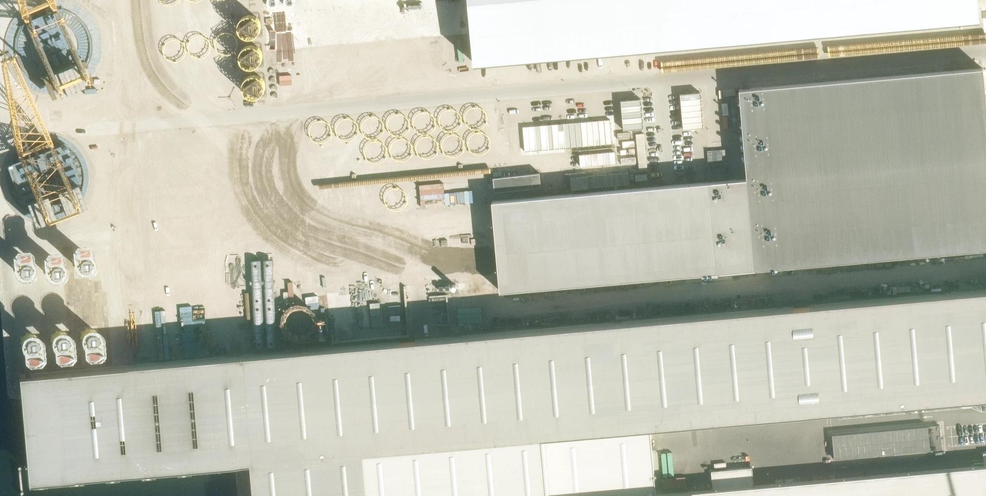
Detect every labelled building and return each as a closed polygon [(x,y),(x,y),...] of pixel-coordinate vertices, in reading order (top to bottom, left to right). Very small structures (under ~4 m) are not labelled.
[(474,63),(979,19),(977,0),(469,0),(474,63)] [(489,199),(497,291),(985,249),(985,113),(982,69),(739,90),(746,177),(489,199)] [(684,128),(704,126),(700,92),(680,93),(684,128)] [(640,98),(620,100),(623,130),(643,129),(640,98)] [(719,118),(721,128),(729,127),(729,123),(726,124),(725,117),(719,118)] [(512,178),(495,177),(494,189),(512,189),(512,178)] [(29,374),(39,480),(252,461),(365,452),(543,436),(648,427),(985,397),(985,290),(243,355),(29,374)] [(543,436),(548,495),(644,495),(654,495),(648,427),(543,436)] [(543,436),(365,452),(369,495),(548,495),(543,436)] [(905,456),(905,437),(885,437),(885,454),(891,454),(891,456),(905,456)] [(252,461),(255,495),(369,495),(365,452),(252,461)] [(654,495),(644,495),(985,495),(985,466),(654,495)]
